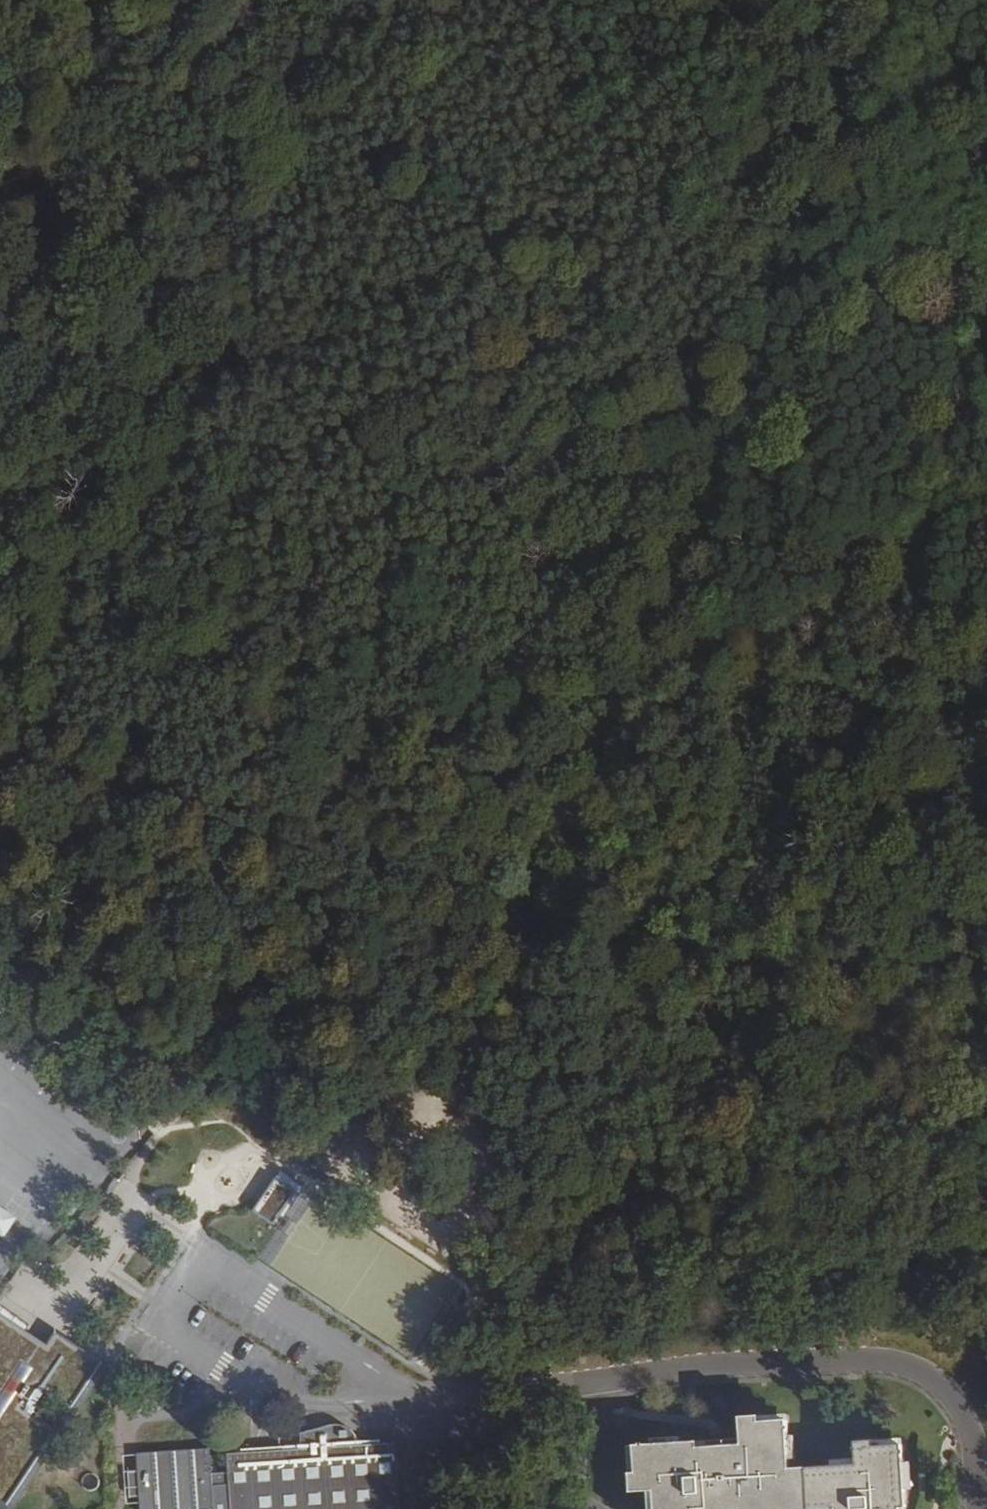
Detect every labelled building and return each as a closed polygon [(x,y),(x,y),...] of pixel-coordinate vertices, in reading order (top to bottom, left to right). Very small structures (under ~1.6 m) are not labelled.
[(275,1181),(253,1214),(274,1228),(296,1195),(275,1181)] [(0,1314),(0,1498),(7,1503),(57,1431),(41,1420),(58,1396),(72,1406),(101,1362),(57,1331),(42,1350),(21,1337),(25,1331),(0,1314)] [(813,1468),(790,1469),(787,1420),(761,1422),(760,1417),(741,1417),(743,1439),(743,1445),(699,1447),(699,1442),(636,1444),(639,1473),(632,1473),(632,1491),(656,1489),(657,1508),(815,1508),(813,1468)] [(398,1443),(363,1445),(360,1436),(356,1433),(348,1427),(284,1430),(286,1452),(231,1455),(232,1474),(212,1475),(210,1450),(141,1454),(141,1456),(127,1457),(130,1502),(145,1501),(145,1508),(192,1508),(212,1508),(211,1484),(231,1483),(232,1508),(402,1508),(398,1443)] [(743,1445),(743,1439),(699,1442),(699,1447),(743,1445)] [(907,1508),(903,1447),(877,1447),(876,1442),(858,1442),(860,1465),(813,1468),(815,1508),(905,1508),(907,1508)]
